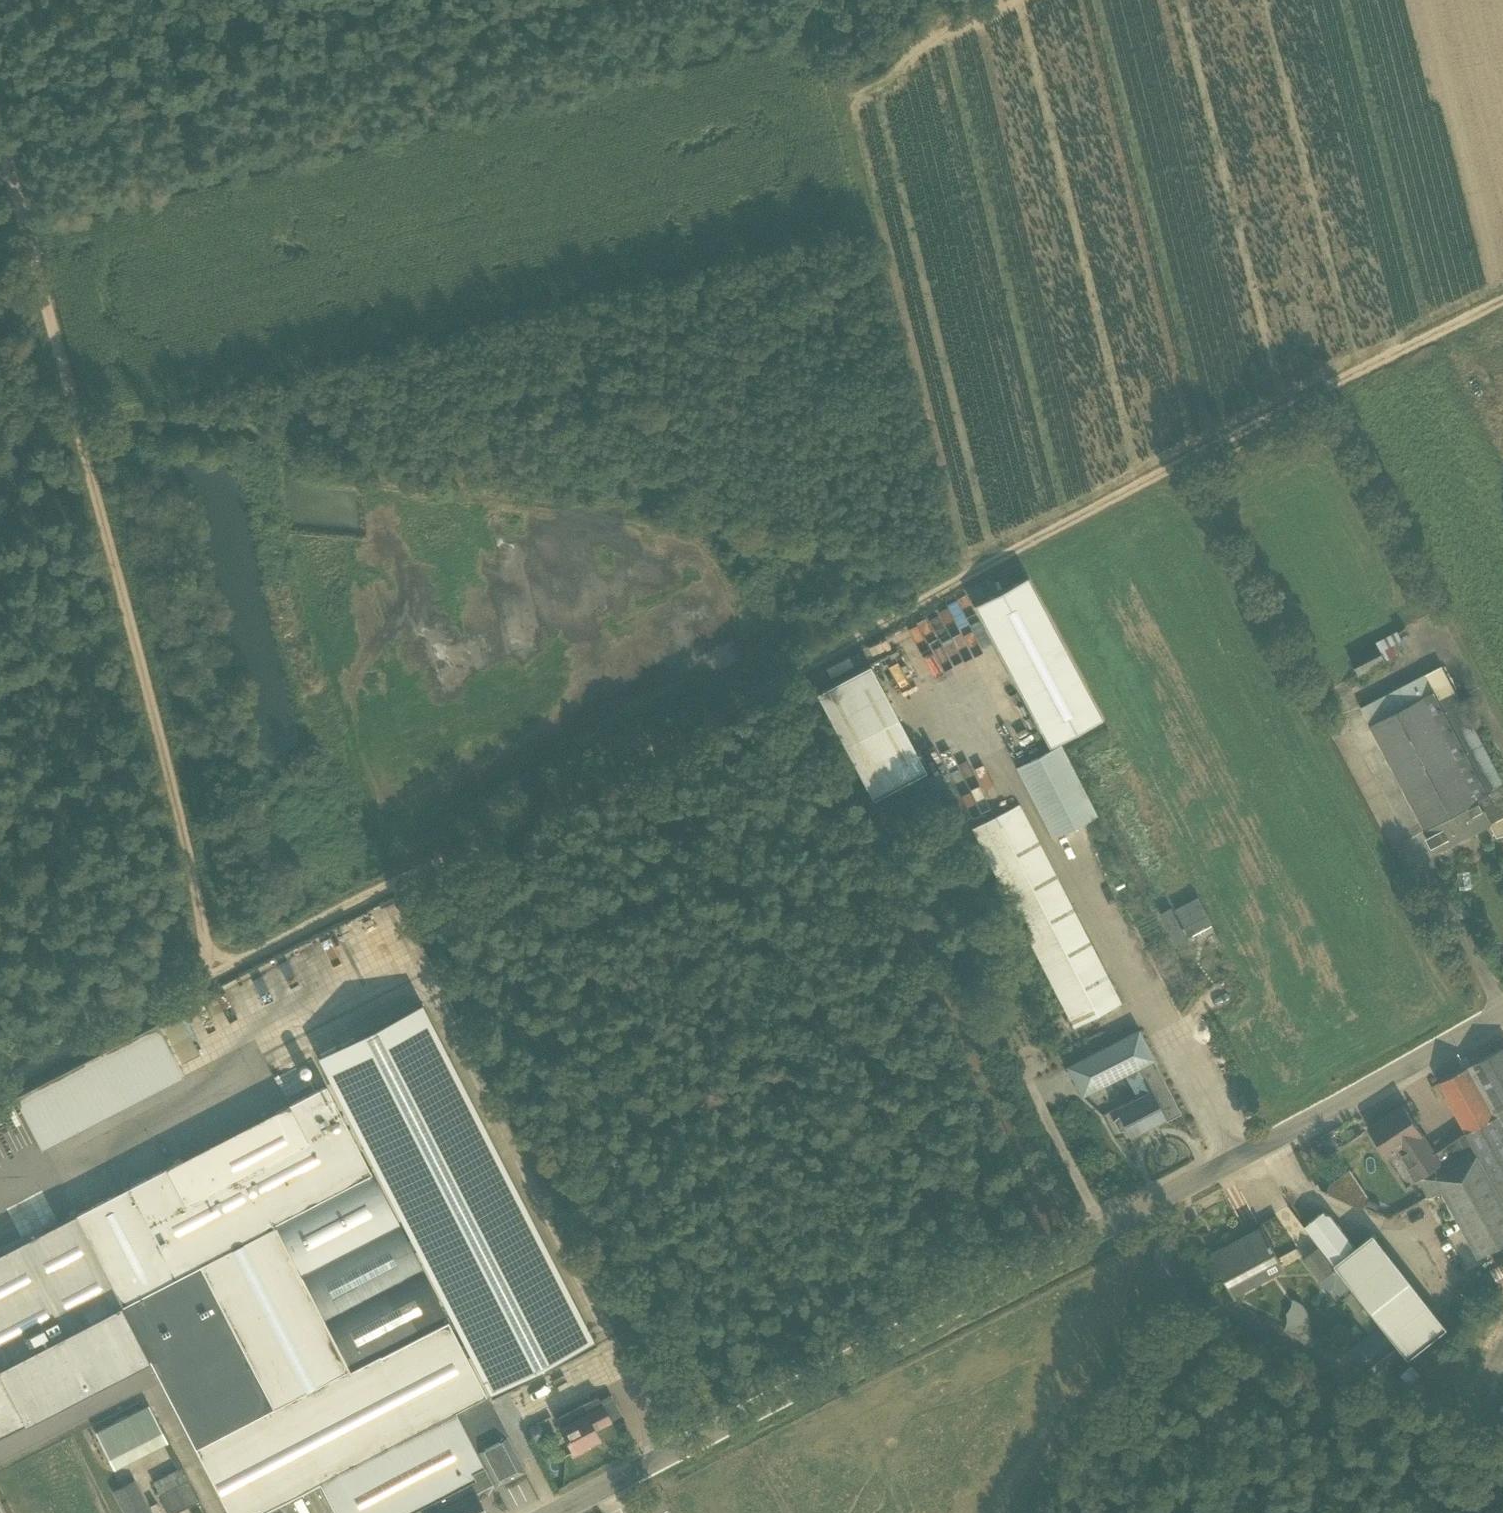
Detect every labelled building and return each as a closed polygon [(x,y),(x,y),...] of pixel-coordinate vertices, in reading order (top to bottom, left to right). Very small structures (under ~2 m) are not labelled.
[(973,605),(1048,747),(1102,719),(1027,577),(973,605)] [(1387,661),(1382,651),(1403,640),(1398,631),(1376,642),(1377,646),(1351,659),(1359,675),(1387,661)] [(870,664),(816,693),(872,799),(926,771),(870,664)] [(1370,724),(1437,852),(1502,817),(1502,783),(1457,693),(1441,701),(1436,690),(1421,698),(1414,682),(1362,709),(1370,724)] [(1098,815),(1062,745),(1016,768),(1052,839),(1098,815)] [(929,756),(935,765),(943,759),(944,761),(950,757),(943,747),(929,756)] [(973,809),(986,806),(982,785),(968,788),(973,809)] [(1020,804),(971,828),(1073,1029),(1122,1003),(1020,804)] [(359,972),(368,970),(366,959),(378,956),(371,932),(379,930),(377,921),(348,928),(359,972)] [(308,1139),(184,1203),(182,1200),(218,1180),(209,1162),(173,1182),(166,1168),(76,1214),(123,1304),(122,1305),(195,1447),(229,1512),(258,1512),(319,1482),(335,1512),(407,1512),(433,1499),(475,1478),(472,1472),(484,1466),(455,1410),(486,1394),(466,1356),(470,1354),(491,1395),(489,1396),(490,1397),(596,1342),(588,1326),(586,1327),(419,1003),(334,1048),(372,1123),(355,1132),(410,1239),(406,1241),(398,1225),(371,1172),(326,1085),(289,1104),(308,1139)] [(171,1021),(184,1057),(197,1053),(185,1017),(171,1021)] [(40,1144),(183,1078),(158,1024),(15,1090),(40,1144)] [(1130,1135),(1143,1128),(1145,1132),(1181,1113),(1139,1030),(1068,1067),(1082,1095),(1124,1074),(1135,1096),(1115,1107),(1130,1135)] [(1438,1082),(1473,1147),(1442,1167),(1423,1134),(1404,1105),(1369,1128),(1388,1157),(1404,1147),(1423,1176),(1419,1178),(1429,1197),(1441,1191),(1479,1258),(1502,1245),(1502,1047),(1438,1082)] [(1370,1197),(1366,1205),(1377,1210),(1381,1203),(1370,1197)] [(1305,1226),(1318,1242),(1335,1264),(1356,1247),(1331,1215),(1327,1214),(1324,1211),(1305,1226)] [(1281,1261),(1263,1228),(1225,1250),(1229,1256),(1219,1262),(1216,1255),(1214,1256),(1236,1297),(1269,1279),(1264,1270),(1281,1261)] [(1304,1259),(1321,1281),(1334,1271),(1317,1248),(1304,1259)] [(1496,1284),(1502,1281),(1502,1258),(1487,1266),(1496,1284)] [(1348,1349),(1362,1368),(1366,1365),(1372,1373),(1400,1351),(1379,1325),(1348,1349)] [(474,1492),(481,1489),(493,1483),(495,1486),(525,1470),(486,1394),(455,1410),(484,1466),(472,1472),(475,1478),(433,1499),(439,1509),(431,1512),(485,1512),(474,1492)] [(594,1429),(610,1421),(598,1396),(556,1418),(573,1451),(576,1450),(578,1452),(587,1448),(586,1445),(598,1439),(594,1429)] [(150,1404),(95,1429),(112,1467),(167,1442),(150,1404)] [(153,1481),(170,1512),(176,1512),(200,1500),(182,1466),(153,1481)] [(112,1491),(123,1512),(152,1512),(135,1480),(112,1491)]
